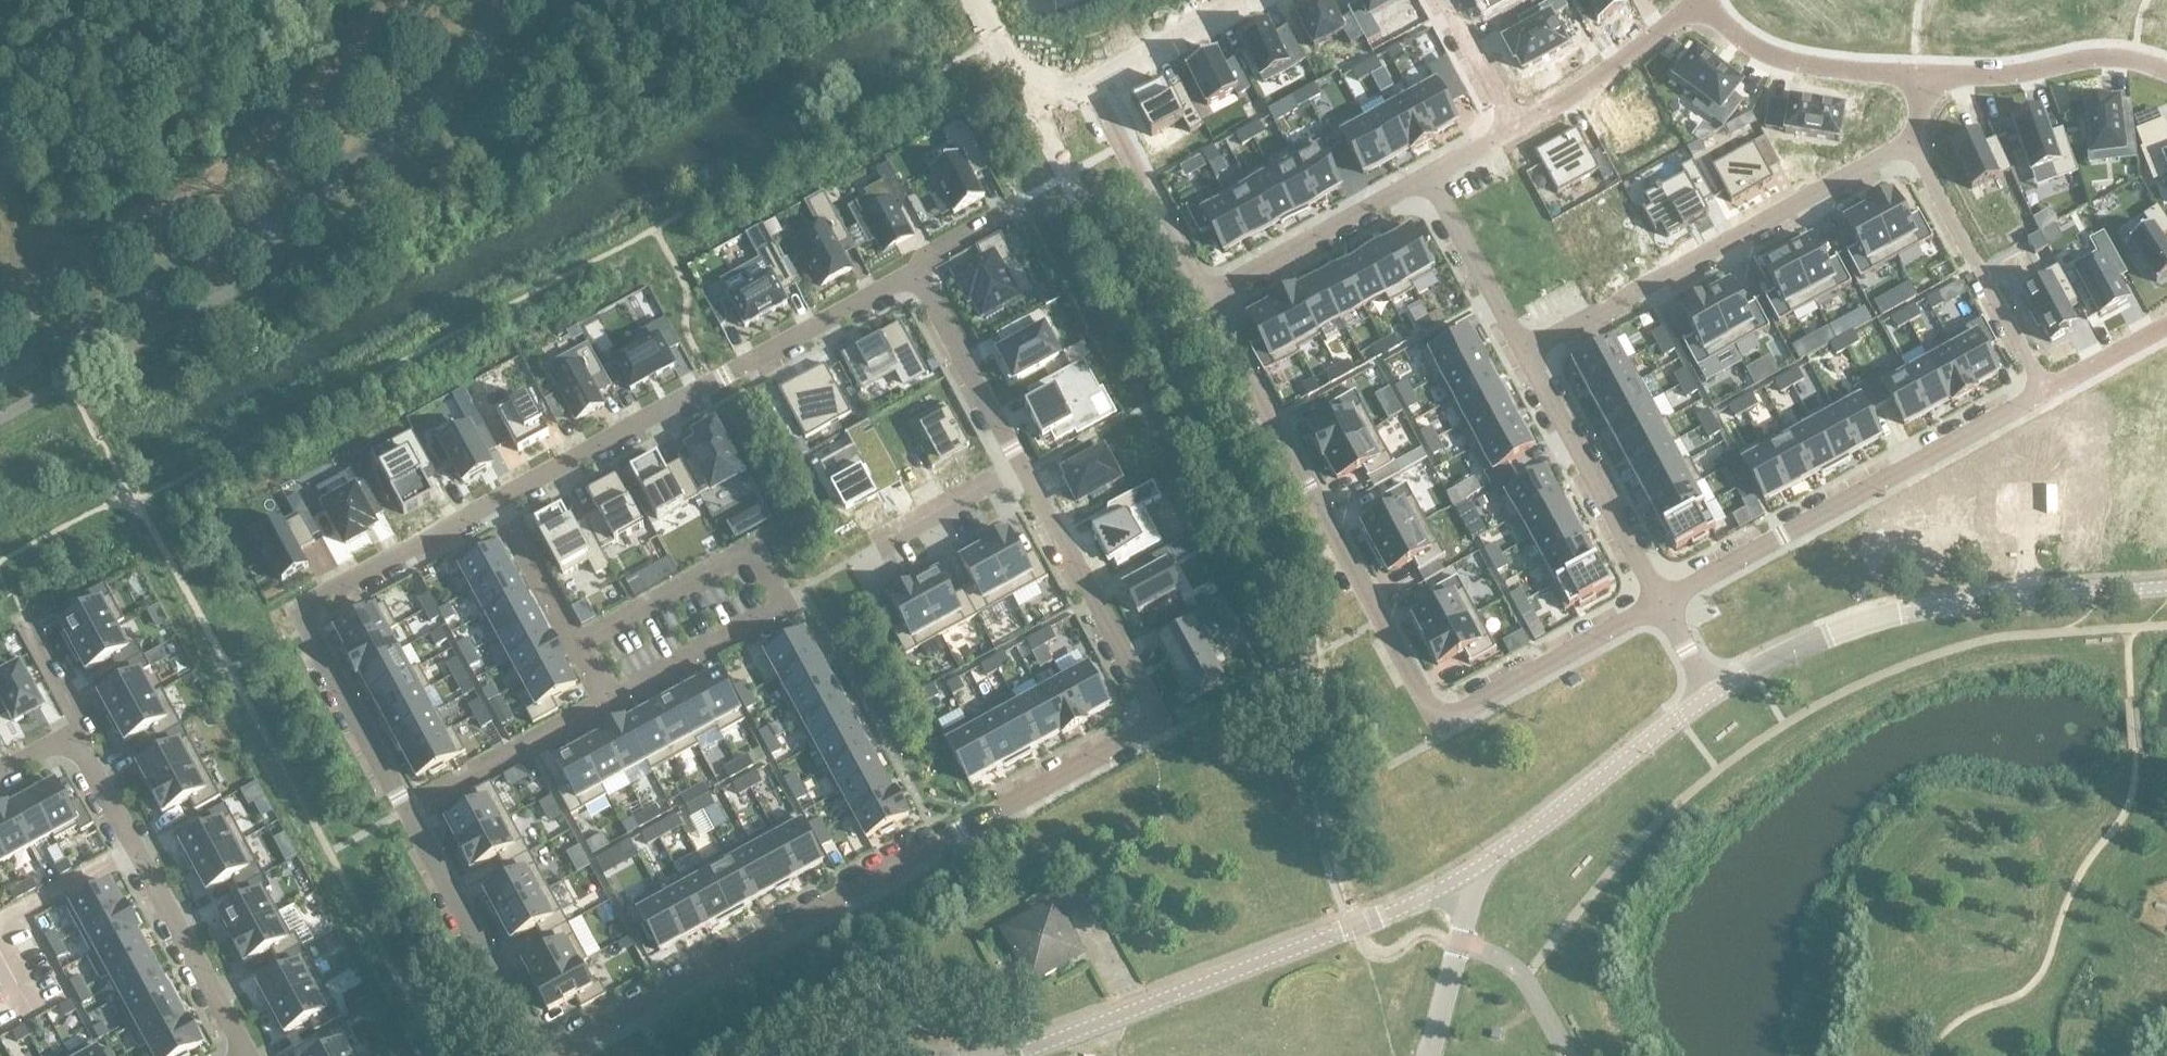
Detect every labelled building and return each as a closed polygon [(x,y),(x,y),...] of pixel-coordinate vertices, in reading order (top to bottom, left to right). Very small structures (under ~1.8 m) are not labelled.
[(1293,9),(1314,47),(1343,32),(1351,45),(1364,38),(1351,15),(1340,21),(1328,0),(1311,0),(1293,9)] [(1348,9),(1351,15),(1364,38),(1367,43),(1381,36),(1371,17),(1401,0),(1359,0),(1361,2),(1348,9)] [(1488,12),(1511,0),(1482,0),(1488,12)] [(1505,42),(1515,61),(1517,60),(1523,71),(1567,47),(1551,18),(1568,9),(1563,0),(1554,0),(1527,15),(1533,26),(1505,42)] [(1583,24),(1585,23),(1581,15),(1590,10),(1597,23),(1624,8),(1620,0),(1570,0),(1583,24)] [(1267,24),(1240,38),(1264,82),(1306,60),(1288,27),(1273,35),(1267,24)] [(1399,46),(1388,52),(1393,63),(1405,56),(1399,46)] [(1216,51),(1187,68),(1208,106),(1236,90),(1239,96),(1249,90),(1233,61),(1224,66),(1216,51)] [(1683,69),(1677,77),(1718,109),(1711,118),(1724,128),(1743,103),(1732,94),(1739,84),(1697,52),(1694,55),(1690,53),(1680,66),(1683,69)] [(1376,59),(1365,65),(1371,75),(1382,69),(1376,59)] [(1365,65),(1354,71),(1359,82),(1371,75),(1365,65)] [(1433,79),(1409,92),(1435,139),(1436,138),(1435,136),(1458,123),(1433,79)] [(1164,80),(1131,98),(1152,136),(1183,120),(1190,133),(1204,126),(1181,85),(1170,92),(1164,80)] [(1315,85),(1303,91),(1309,101),(1321,95),(1315,85)] [(1303,91),(1292,97),(1298,108),(1309,101),(1303,91)] [(1409,92),(1387,104),(1412,151),(1435,139),(1409,92)] [(1641,95),(1600,117),(1610,136),(1607,138),(1615,153),(1619,151),(1623,158),(1675,130),(1657,96),(1645,102),(1641,95)] [(1770,102),(1766,128),(1785,131),(1785,133),(1840,142),(1845,109),(1790,100),(1790,105),(1770,102)] [(2089,119),(2084,119),(2087,139),(2091,138),(2093,154),(2136,149),(2132,113),(2119,114),(2117,102),(2109,103),(2108,100),(2087,102),(2089,119)] [(1388,109),(1366,121),(1388,161),(1410,149),(1411,152),(1412,151),(1387,104),(1385,105),(1388,109)] [(2056,181),(2078,173),(2065,137),(2051,141),(2041,111),(2013,121),(2032,173),(2051,166),(2056,181)] [(1366,121),(1342,134),(1364,174),(1388,161),(1366,121)] [(1260,122),(1248,129),(1254,139),(1265,133),(1260,122)] [(2137,132),(2144,149),(2142,150),(2154,181),(2166,175),(2166,130),(2164,122),(2137,132)] [(1248,129),(1237,135),(1242,145),(1254,139),(1248,129)] [(959,155),(930,171),(954,214),(985,198),(973,177),(989,168),(968,130),(951,140),(959,155)] [(1577,130),(1535,153),(1558,194),(1599,172),(1604,182),(1613,177),(1599,152),(1592,156),(1577,130)] [(1977,132),(1951,144),(1972,190),(2011,172),(1996,139),(1983,145),(1977,132)] [(1314,138),(1290,151),(1317,200),(1341,187),(1314,138)] [(1754,144),(1712,167),(1731,203),(1773,180),(1754,144)] [(1214,147),(1202,154),(1207,161),(1208,164),(1220,158),(1214,147)] [(1294,161),(1272,172),(1296,216),(1310,209),(1308,205),(1317,200),(1290,151),(1289,151),(1294,161)] [(1202,154),(1191,160),(1195,167),(1207,161),(1202,154)] [(1693,162),(1682,167),(1686,175),(1645,197),(1651,208),(1645,211),(1644,209),(1642,210),(1655,233),(1657,232),(1655,229),(1661,226),(1667,238),(1709,216),(1703,205),(1713,199),(1693,162)] [(867,198),(856,204),(865,221),(861,223),(872,242),(875,240),(883,254),(913,237),(895,203),(906,197),(888,164),(876,170),(883,183),(864,193),(867,198)] [(1245,176),(1244,176),(1271,225),(1280,220),(1282,224),(1296,216),(1272,172),(1251,184),(1245,176)] [(1244,176),(1222,189),(1248,238),(1271,225),(1244,176)] [(1188,207),(1186,208),(1201,235),(1202,234),(1201,232),(1211,227),(1224,251),(1248,238),(1222,189),(1188,207)] [(819,227),(796,239),(822,287),(852,270),(840,247),(851,241),(824,192),(805,202),(819,227)] [(1892,193),(1868,206),(1897,258),(1931,239),(1931,240),(1933,239),(1918,211),(1917,212),(1917,214),(1906,219),(1892,193)] [(1583,249),(1592,265),(1596,263),(1602,274),(1630,259),(1628,255),(1642,247),(1638,240),(1648,234),(1628,197),(1616,204),(1619,210),(1579,232),(1587,247),(1583,249)] [(1868,208),(1845,220),(1859,246),(1848,252),(1847,250),(1846,251),(1861,278),(1862,277),(1897,258),(1868,206),(1867,207),(1868,208)] [(2129,242),(2138,255),(2134,258),(2144,272),(2148,270),(2157,284),(2166,277),(2166,248),(2161,239),(2166,235),(2166,221),(2158,207),(2143,216),(2150,227),(2129,242)] [(1411,228),(1387,241),(1414,290),(1415,289),(1412,285),(1435,272),(1431,265),(1435,263),(1426,247),(1422,249),(1411,228)] [(2098,253),(2073,267),(2083,285),(2080,287),(2088,303),(2092,301),(2100,316),(2127,302),(2109,269),(2121,262),(2104,233),(2091,240),(2098,253)] [(982,259),(953,275),(963,294),(967,292),(982,318),(985,316),(987,320),(1003,312),(1001,308),(1020,297),(1003,267),(1015,261),(1001,235),(977,248),(982,259)] [(1786,248),(1785,248),(1815,303),(1849,284),(1850,284),(1851,283),(1836,256),(1835,257),(1836,259),(1825,265),(1811,239),(1788,251),(1786,248)] [(1376,242),(1362,250),(1391,302),(1414,290),(1387,241),(1378,246),(1376,242)] [(770,277),(729,299),(735,309),(731,311),(740,326),(743,324),(745,328),(760,320),(761,320),(773,314),(772,313),(788,305),(781,294),(796,286),(773,244),(757,253),(770,277)] [(1773,260),(1763,265),(1777,291),(1767,296),(1766,295),(1764,295),(1779,323),(1781,322),(1780,322),(1815,303),(1785,248),(1782,250),(1771,256),(1773,260)] [(1350,261),(1341,266),(1363,306),(1385,294),(1390,303),(1391,302),(1362,250),(1348,257),(1350,261)] [(1341,266),(1318,278),(1340,318),(1363,306),(1341,266)] [(2048,280),(2023,293),(2033,310),(2029,312),(2038,328),(2042,326),(2051,343),(2068,334),(2065,330),(2075,325),(2066,308),(2078,302),(2058,266),(2045,274),(2048,280)] [(1295,288),(1294,288),(1320,335),(1321,335),(1318,330),(1340,318),(1318,278),(1297,290),(1295,288)] [(1706,294),(1705,295),(1733,347),(1768,328),(1768,329),(1770,328),(1755,300),(1753,301),(1754,303),(1744,309),(1730,283),(1707,296),(1706,294)] [(1053,288),(1039,295),(1045,306),(1059,299),(1053,288)] [(1294,288),(1271,301),(1299,352),(1300,352),(1298,347),(1320,335),(1294,288)] [(708,290),(703,293),(722,327),(723,326),(724,325),(725,324),(726,323),(726,321),(727,320),(727,319),(727,318),(727,317),(727,316),(727,315),(726,314),(725,312),(721,305),(717,307),(708,290)] [(1938,294),(1926,300),(1932,310),(1944,304),(1938,294)] [(1705,295),(1681,308),(1696,335),(1685,341),(1684,339),(1682,340),(1697,367),(1699,367),(1699,366),(1733,347),(1705,295)] [(1271,304),(1248,317),(1262,340),(1252,346),(1251,344),(1249,345),(1264,372),(1266,371),(1265,371),(1299,352),(1271,301),(1270,302),(1271,304)] [(1915,306),(1904,312),(1909,323),(1921,317),(1915,306)] [(1024,335),(998,349),(1003,358),(1000,360),(1008,376),(1011,374),(1012,376),(1057,352),(1043,326),(1047,323),(1041,311),(1018,323),(1024,335)] [(1440,311),(1429,317),(1434,328),(1446,322),(1440,311)] [(1904,312),(1892,318),(1898,329),(1909,323),(1904,312)] [(1429,317),(1417,323),(1423,334),(1434,328),(1429,317)] [(1981,320),(1948,339),(1976,390),(1977,390),(1975,387),(1998,374),(1985,350),(1995,345),(1996,347),(1998,346),(1983,319),(1981,320)] [(657,339),(615,362),(631,391),(675,367),(667,353),(678,346),(664,320),(651,328),(657,339)] [(846,360),(844,361),(862,393),(863,392),(862,389),(896,370),(905,385),(926,374),(927,376),(929,375),(900,323),(899,324),(900,326),(856,350),(859,356),(847,362),(846,360)] [(1662,328),(1652,334),(1658,345),(1669,339),(1662,328)] [(1828,329),(1793,347),(1801,361),(1835,342),(1828,329)] [(1469,331),(1420,358),(1433,382),(1482,355),(1469,331)] [(1854,332),(1842,338),(1848,349),(1859,343),(1854,332)] [(1394,336),(1383,342),(1389,353),(1400,347),(1394,336)] [(1842,338),(1831,345),(1836,355),(1848,349),(1842,338)] [(1669,339),(1658,345),(1664,357),(1675,351),(1669,339)] [(1948,339),(1925,351),(1953,402),(1976,390),(1948,339)] [(1589,355),(1573,363),(1585,385),(1630,360),(1629,360),(1625,362),(1613,341),(1605,346),(1603,342),(1586,351),(1589,355)] [(1383,342),(1371,348),(1377,359),(1389,353),(1383,342)] [(1903,363),(1902,364),(1929,412),(1950,401),(1952,403),(1953,402),(1925,351),(1924,352),(1929,361),(1908,372),(1903,363)] [(1482,355),(1433,382),(1434,383),(1438,380),(1451,402),(1495,378),(1482,355)] [(1630,360),(1585,385),(1597,405),(1641,381),(1630,360)] [(935,361),(928,365),(932,373),(940,369),(935,361)] [(1349,361),(1337,367),(1343,378),(1354,372),(1349,361)] [(1084,362),(1029,392),(1041,414),(1032,419),(1043,439),(1055,432),(1058,438),(1077,427),(1079,431),(1097,422),(1086,401),(1101,393),(1084,362)] [(582,364),(553,379),(576,421),(605,406),(582,364)] [(1902,364),(1866,383),(1880,408),(1891,402),(1905,426),(1929,412),(1902,364)] [(825,365),(779,390),(806,439),(852,414),(825,365)] [(613,366),(604,371),(613,387),(622,382),(613,366)] [(1337,367),(1326,374),(1331,384),(1343,378),(1337,367)] [(1685,369),(1675,375),(1681,386),(1691,380),(1685,369)] [(1798,370),(1787,376),(1793,387),(1804,380),(1798,370)] [(1787,376),(1775,382),(1781,393),(1793,387),(1787,376)] [(1495,378),(1451,402),(1462,424),(1458,426),(1459,427),(1511,399),(1503,385),(1500,386),(1495,378)] [(1314,380),(1303,386),(1308,397),(1320,390),(1314,380)] [(1691,380),(1681,386),(1687,398),(1698,392),(1691,380)] [(1407,381),(1396,387),(1402,399),(1413,393),(1407,381)] [(1641,381),(1597,405),(1608,426),(1652,402),(1641,381)] [(1834,406),(1833,407),(1858,451),(1882,438),(1868,414),(1880,408),(1866,383),(1853,390),(1858,399),(1836,410),(1834,406)] [(1337,417),(1310,432),(1323,456),(1375,428),(1356,393),(1357,393),(1356,391),(1329,406),(1329,408),(1331,407),(1337,417)] [(1413,393),(1402,399),(1408,410),(1419,404),(1413,393)] [(1752,395),(1741,401),(1747,412),(1758,405),(1752,395)] [(529,398),(498,414),(519,452),(549,436),(529,398)] [(1511,399),(1459,427),(1471,450),(1520,423),(1515,415),(1519,413),(1511,399)] [(1741,401),(1730,407),(1735,418),(1747,412),(1741,401)] [(1652,402),(1608,426),(1619,447),(1668,420),(1667,419),(1663,421),(1652,402)] [(944,403),(908,423),(931,465),(933,464),(932,462),(964,444),(965,446),(967,445),(944,403)] [(1833,407),(1811,419),(1837,467),(1851,460),(1849,456),(1858,451),(1833,407)] [(1707,410),(1697,416),(1703,427),(1714,422),(1707,410)] [(1786,427),(1785,427),(1812,476),(1821,472),(1823,475),(1837,467),(1811,419),(1810,420),(1812,424),(1791,436),(1786,427)] [(845,480),(834,486),(848,512),(868,501),(868,502),(876,497),(870,486),(878,481),(879,484),(896,475),(897,476),(900,475),(870,420),(845,434),(854,450),(834,461),(845,480)] [(1668,420),(1619,447),(1630,467),(1679,440),(1668,420)] [(1714,422),(1703,427),(1710,439),(1720,433),(1714,422)] [(1520,423),(1471,450),(1471,451),(1476,449),(1488,470),(1483,473),(1490,486),(1515,472),(1509,460),(1533,447),(1520,423)] [(694,458),(682,465),(699,496),(711,489),(712,491),(742,474),(715,425),(696,435),(700,443),(689,449),(694,458)] [(470,427),(441,442),(463,483),(492,467),(486,456),(497,450),(484,426),(473,432),(470,427)] [(1431,427),(1421,433),(1427,444),(1438,439),(1431,427)] [(1785,427),(1762,440),(1789,489),(1812,476),(1785,427)] [(1375,428),(1323,456),(1324,457),(1325,456),(1338,479),(1363,465),(1369,476),(1367,477),(1368,479),(1395,464),(1394,462),(1375,428)] [(402,457),(379,469),(388,486),(384,488),(393,504),(397,502),(404,515),(435,498),(422,476),(434,469),(413,431),(394,442),(402,457)] [(1438,439),(1427,444),(1434,456),(1444,450),(1438,439)] [(1679,440),(1630,467),(1642,488),(1691,461),(1690,460),(1681,465),(1671,446),(1680,441),(1679,440)] [(1766,450),(1743,462),(1765,502),(1789,489),(1762,440),(1761,440),(1766,450)] [(1096,456),(1089,444),(1065,457),(1073,471),(1066,474),(1070,483),(1068,484),(1070,488),(1070,489),(1071,489),(1076,498),(1075,498),(1076,500),(1077,500),(1079,503),(1091,497),(1093,500),(1107,493),(1104,489),(1119,481),(1103,452),(1096,456)] [(1730,451),(1720,457),(1726,469),(1736,463),(1730,451)] [(657,456),(631,471),(658,520),(700,497),(680,461),(679,462),(681,466),(667,474),(657,456)] [(1691,461),(1642,488),(1653,508),(1702,482),(1691,461)] [(1736,463),(1726,469),(1732,480),(1742,475),(1736,463)] [(354,491),(326,507),(346,545),(365,534),(364,532),(375,526),(372,520),(384,514),(359,468),(345,475),(354,491)] [(1515,472),(1490,486),(1510,521),(1559,494),(1546,470),(1522,483),(1515,472)] [(586,518),(584,518),(602,551),(644,528),(617,478),(588,494),(598,511),(592,514),(596,522),(590,525),(586,518)] [(1115,518),(1093,530),(1097,537),(1095,538),(1096,540),(1098,539),(1109,561),(1113,559),(1118,567),(1129,560),(1147,549),(1140,536),(1151,530),(1140,510),(1161,498),(1153,482),(1109,507),(1108,510),(1110,509),(1115,518)] [(1702,482),(1653,508),(1664,529),(1704,507),(1693,488),(1702,482)] [(1748,483),(1737,489),(1743,501),(1754,495),(1748,483)] [(1388,510),(1362,524),(1367,534),(1364,536),(1371,551),(1426,521),(1407,486),(1407,484),(1379,499),(1380,501),(1382,500),(1388,510)] [(1458,489),(1447,494),(1453,506),(1464,500),(1458,489)] [(1559,494),(1510,521),(1510,522),(1519,517),(1531,539),(1575,515),(1567,501),(1564,503),(1559,494)] [(1468,499),(1454,507),(1473,541),(1486,534),(1468,499)] [(761,504),(745,513),(755,531),(771,523),(761,504)] [(1704,507),(1664,529),(1676,551),(1691,542),(1693,546),(1709,537),(1707,533),(1716,529),(1704,507)] [(562,508),(535,523),(564,575),(589,561),(597,575),(611,567),(591,532),(579,539),(562,508)] [(1575,515),(1531,539),(1543,561),(1539,563),(1539,564),(1584,540),(1579,531),(1583,529),(1575,515)] [(284,521),(257,536),(282,582),(309,567),(300,551),(315,543),(301,517),(286,525),(284,521)] [(1426,521),(1371,551),(1379,565),(1383,563),(1388,572),(1414,558),(1420,569),(1418,570),(1419,572),(1446,557),(1445,555),(1426,521)] [(1008,532),(984,546),(985,547),(1008,588),(1030,576),(1035,585),(1048,578),(1035,553),(1023,559),(1008,532)] [(1584,540),(1539,564),(1552,587),(1596,563),(1584,540)] [(1495,544),(1485,550),(1491,561),(1502,555),(1495,544)] [(500,547),(460,568),(473,592),(513,571),(500,547)] [(985,547),(961,560),(975,586),(964,592),(977,617),(990,610),(985,601),(1008,588),(985,547)] [(1502,555),(1491,561),(1497,572),(1508,567),(1502,555)] [(1596,563),(1552,587),(1565,611),(1578,604),(1580,608),(1597,599),(1594,595),(1609,587),(1596,563)] [(1166,564),(1124,587),(1139,614),(1150,608),(1152,612),(1169,603),(1166,599),(1181,591),(1166,564)] [(513,571),(473,592),(486,615),(525,593),(513,571)] [(938,572),(914,586),(937,627),(959,615),(964,624),(977,617),(964,592),(952,598),(938,572)] [(641,573),(626,582),(634,598),(650,589),(641,573)] [(1439,603),(1413,618),(1426,640),(1424,641),(1425,642),(1477,614),(1458,579),(1457,577),(1430,592),(1431,594),(1433,593),(1439,603)] [(913,584),(889,597),(904,624),(892,631),(906,656),(919,648),(914,639),(937,627),(914,586),(913,584)] [(115,625),(103,602),(112,597),(105,585),(80,598),(86,610),(61,624),(66,635),(63,637),(71,651),(74,649),(74,648),(115,625)] [(1520,590),(1510,595),(1516,607),(1527,601),(1520,590)] [(525,593),(486,615),(498,638),(542,614),(534,600),(530,602),(525,593)] [(429,594),(419,600),(425,611),(436,605),(429,594)] [(586,600),(574,607),(583,625),(596,618),(586,600)] [(1527,601),(1516,607),(1522,618),(1533,613),(1527,601)] [(384,604),(336,630),(348,653),(388,631),(397,626),(384,604)] [(436,605),(425,611),(432,622),(442,617),(439,611),(436,605)] [(450,605),(439,611),(442,617),(445,622),(456,617),(450,605)] [(542,614),(498,638),(511,661),(550,639),(546,631),(549,629),(542,614)] [(1477,614),(1425,642),(1438,666),(1465,651),(1471,662),(1469,663),(1470,665),(1497,650),(1496,648),(1477,614)] [(1234,617),(1215,627),(1223,642),(1242,631),(1234,617)] [(1160,640),(1159,641),(1167,656),(1180,679),(1191,673),(1200,689),(1222,677),(1223,679),(1224,678),(1217,665),(1217,666),(1194,623),(1161,642),(1160,640)] [(137,642),(127,647),(115,625),(74,648),(74,649),(87,672),(112,658),(119,669),(144,655),(137,642)] [(441,629),(431,635),(437,647),(448,641),(441,629)] [(1050,629),(1039,635),(1044,645),(1056,639),(1050,629)] [(348,653),(346,654),(357,675),(359,674),(399,652),(388,631),(348,653)] [(805,632),(765,654),(778,678),(818,656),(805,632)] [(1039,635),(1027,641),(1033,651),(1044,645),(1039,635)] [(550,639),(511,661),(523,684),(563,662),(565,661),(553,638),(550,639)] [(468,640),(458,645),(464,657),(474,651),(468,640)] [(474,651),(464,657),(470,668),(481,663),(474,651)] [(399,652),(359,674),(371,694),(410,673),(399,652)] [(1005,654),(993,660),(998,670),(1010,664),(1005,654)] [(154,696),(142,673),(151,668),(144,655),(119,669),(125,681),(99,695),(112,717),(112,719),(154,696)] [(818,656),(778,678),(791,701),(831,679),(818,656)] [(457,659),(447,664),(453,676),(464,670),(457,659)] [(993,660),(982,666),(987,676),(998,670),(993,660)] [(563,662),(523,684),(536,708),(576,686),(563,662)] [(1087,667),(1064,680),(1085,720),(1109,707),(1087,667)] [(9,710),(15,723),(42,708),(20,668),(0,678),(0,715),(9,710)] [(410,673),(371,694),(382,715),(422,693),(431,688),(419,668),(410,673)] [(464,670),(453,676),(460,687),(470,682),(464,670)] [(718,672),(694,685),(716,725),(740,712),(718,672)] [(959,678),(947,685),(952,694),(964,688),(959,678)] [(831,679),(791,701),(804,724),(843,702),(831,679)] [(1064,680),(1041,693),(1062,732),(1064,735),(1087,722),(1085,720),(1064,680)] [(744,682),(734,688),(740,699),(750,694),(744,682)] [(493,685),(483,691),(489,703),(499,697),(493,685)] [(684,686),(669,694),(693,738),(716,725),(694,685),(686,690),(684,686)] [(932,686),(920,692),(926,703),(937,697),(932,686)] [(422,693),(382,715),(393,735),(433,714),(422,693)] [(1041,693),(1018,705),(1039,745),(1062,732),(1041,693)] [(657,706),(649,710),(670,750),(693,738),(669,694),(655,702),(657,706)] [(750,694),(740,699),(747,710),(756,705),(750,694)] [(175,713),(166,718),(154,696),(112,719),(112,717),(108,719),(116,734),(120,732),(126,743),(151,729),(157,740),(182,726),(175,713)] [(500,698),(490,704),(495,714),(506,709),(500,698)] [(480,700),(469,706),(476,717),(486,711),(480,700)] [(843,702),(804,724),(816,747),(860,723),(852,709),(848,711),(843,702)] [(1018,705),(995,718),(1019,761),(1033,753),(1031,750),(1039,745),(1018,705)] [(649,710),(626,723),(647,763),(670,750),(649,710)] [(433,714),(393,735),(404,756),(448,732),(437,711),(433,714)] [(486,711),(476,717),(482,729),(492,723),(486,711)] [(995,718),(972,730),(994,770),(1002,765),(1004,769),(1019,761),(995,718)] [(624,720),(601,733),(603,735),(625,775),(647,763),(626,723),(624,720)] [(860,723),(816,747),(829,770),(868,748),(864,739),(867,737),(860,723)] [(180,744),(190,739),(182,726),(157,740),(164,752),(138,766),(151,788),(151,790),(193,767),(180,744)] [(769,728),(759,733),(765,745),(775,739),(769,728)] [(448,732),(404,756),(417,779),(466,752),(453,729),(448,732)] [(972,730),(948,743),(970,783),(994,770),(972,730)] [(603,735),(580,748),(602,788),(625,775),(603,735)] [(775,739),(765,745),(772,756),(781,751),(775,739)] [(580,748),(556,761),(578,801),(602,788),(580,748)] [(868,748),(829,770),(841,793),(881,771),(868,748)] [(748,757),(737,763),(742,773),(754,767),(748,757)] [(532,760),(503,775),(510,788),(529,778),(532,784),(542,779),(532,760)] [(737,763),(725,769),(731,779),(742,773),(737,763)] [(196,811),(221,797),(214,784),(205,789),(193,767),(151,790),(151,788),(149,789),(163,814),(190,799),(196,811)] [(881,771),(841,793),(854,815),(893,794),(881,771)] [(757,772),(745,778),(751,788),(762,782),(757,772)] [(794,774),(784,779),(790,790),(800,785),(794,774)] [(745,778),(734,785),(739,795),(751,788),(745,778)] [(472,808),(446,822),(459,846),(501,823),(510,818),(498,796),(491,782),(466,796),(472,808)] [(78,822),(56,783),(32,796),(54,836),(78,822)] [(704,784),(692,790),(698,801),(709,794),(704,784)] [(800,785),(790,790),(797,802),(806,797),(800,785)] [(692,790),(681,797),(687,807),(698,801),(692,790)] [(893,794),(854,815),(867,839),(879,832),(881,836),(896,828),(894,824),(909,816),(896,792),(893,794)] [(709,794),(698,801),(704,811),(715,805),(709,794)] [(9,808),(31,848),(54,836),(32,796),(10,808),(9,808)] [(698,801),(687,807),(692,817),(704,811),(698,801)] [(718,804),(705,811),(716,830),(728,823),(718,804)] [(8,861),(31,848),(9,808),(10,808),(9,805),(0,810),(0,846),(8,861)] [(233,818),(225,805),(200,819),(207,830),(181,844),(187,855),(183,857),(191,871),(195,869),(194,868),(236,845),(223,823),(233,818)] [(657,807),(645,813),(651,823),(662,817),(657,807)] [(704,812),(690,819),(700,839),(714,831),(704,812)] [(645,813),(634,819),(639,829),(651,823),(645,813)] [(797,816),(773,829),(799,876),(823,863),(797,816)] [(459,846),(458,846),(471,870),(498,856),(504,867),(529,853),(522,841),(510,818),(501,823),(459,846)] [(819,819),(809,825),(815,836),(825,831),(819,819)] [(665,822),(654,829),(659,838),(671,832),(665,822)] [(654,829),(642,835),(648,845),(659,838),(654,829)] [(773,829),(750,842),(776,889),(799,876),(773,829)] [(825,831),(815,836),(822,848),(831,842),(825,831)] [(604,833),(585,844),(592,855),(610,845),(604,833)] [(631,841),(619,847),(625,858),(637,852),(631,841)] [(750,842),(727,854),(753,901),(776,889),(750,842)] [(264,876),(257,863),(248,868),(236,845),(194,868),(195,869),(207,892),(233,878),(239,889),(264,876)] [(511,879),(485,893),(490,902),(486,904),(494,919),(498,917),(540,894),(549,889),(537,866),(529,853),(504,867),(511,879)] [(72,870),(84,864),(79,854),(67,860),(72,870)] [(727,854),(704,867),(732,918),(747,910),(744,906),(753,901),(727,854)] [(56,867),(61,876),(72,870),(67,860),(56,867)] [(704,867),(681,879),(686,887),(707,926),(716,922),(718,926),(732,918),(704,867)] [(274,916),(262,894),(271,889),(264,876),(239,889),(245,901),(220,915),(232,938),(233,939),(274,916)] [(27,895),(38,889),(33,879),(21,885),(27,895)] [(76,896),(64,903),(80,932),(85,930),(124,908),(124,907),(111,884),(99,890),(97,887),(82,895),(84,899),(79,901),(76,896)] [(10,892),(15,901),(27,895),(21,885),(10,892)] [(686,887),(663,899),(684,939),(707,926),(686,887)] [(540,894),(498,917),(511,941),(537,927),(543,938),(568,924),(561,911),(549,889),(540,894)] [(659,892),(635,905),(660,952),(684,939),(663,899),(659,892)] [(1086,954),(1056,899),(1001,929),(1031,985),(1073,961),(1086,954)] [(124,908),(85,930),(97,953),(137,931),(137,932),(140,931),(126,905),(124,907),(124,908)] [(303,947),(296,934),(287,939),(274,916),(233,939),(232,938),(231,939),(245,964),(272,949),(278,960),(303,947)] [(549,950),(524,964),(537,988),(578,965),(583,963),(588,960),(575,937),(568,924),(543,938),(549,950)] [(55,931),(46,936),(52,948),(61,942),(55,931)] [(137,931),(97,953),(110,975),(149,954),(137,932),(137,931)] [(628,938),(618,944),(623,953),(633,947),(628,938)] [(52,948),(58,959),(68,954),(61,942),(52,948)] [(301,965),(310,960),(303,947),(278,960),(284,972),(259,986),(271,1009),(272,1010),(313,987),(301,965)] [(162,977),(149,954),(110,975),(122,998),(162,977)] [(537,988),(536,988),(549,1012),(576,998),(582,1009),(607,996),(600,982),(595,985),(583,963),(578,965),(537,988)] [(77,993),(86,988),(80,977),(71,982),(77,993)] [(178,997),(170,983),(167,985),(162,977),(122,998),(135,1021),(178,997)] [(317,1031),(342,1018),(335,1005),(326,1010),(313,987),(272,1010),(271,1009),(267,1011),(275,1025),(279,1023),(285,1034),(310,1020),(317,1031)] [(83,1005),(93,1000),(86,988),(77,993),(83,1005)] [(369,989),(347,1002),(354,1016),(377,1003),(369,989)] [(182,1014),(186,1012),(178,997),(135,1021),(147,1044),(187,1022),(186,1021),(182,1014)] [(70,1001),(59,1007),(65,1018),(76,1012),(70,1001)] [(364,1014),(352,1020),(357,1027),(368,1021),(364,1014)] [(203,1045),(189,1020),(186,1021),(187,1022),(147,1044),(154,1055),(189,1055),(188,1053),(203,1045)] [(30,1037),(41,1030),(36,1021),(24,1027),(30,1037)] [(100,1040),(109,1035),(103,1023),(94,1029),(100,1040)] [(353,1038),(346,1025),(321,1039),(327,1050),(317,1055),(351,1055),(344,1043),(353,1038)] [(13,1033),(18,1043),(30,1037),(24,1027),(13,1033)]
